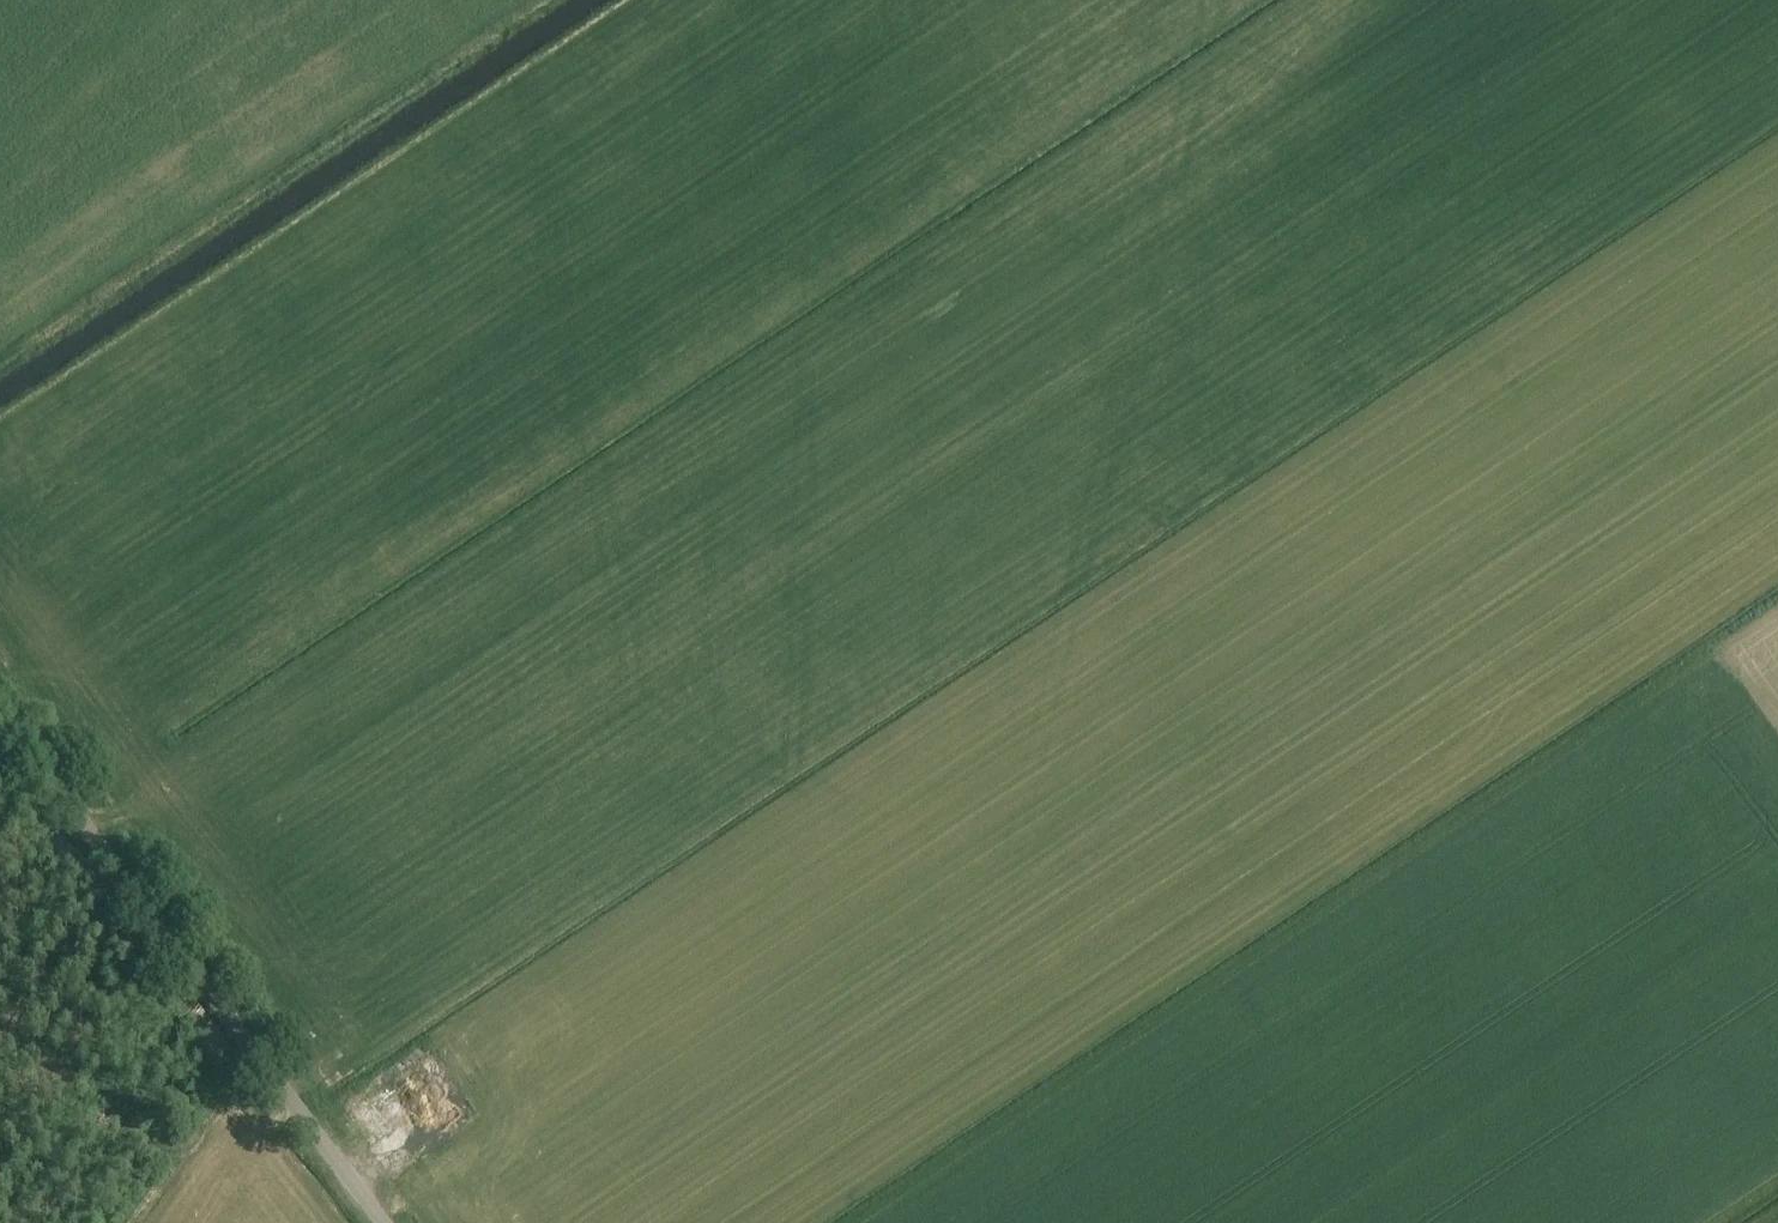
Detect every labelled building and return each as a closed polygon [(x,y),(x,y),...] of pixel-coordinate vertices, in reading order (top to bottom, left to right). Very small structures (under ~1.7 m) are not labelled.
[(393,1118),(367,1147),(379,1157),(405,1128),(393,1118)] [(318,1213),(307,1222),(328,1222),(318,1213)]
